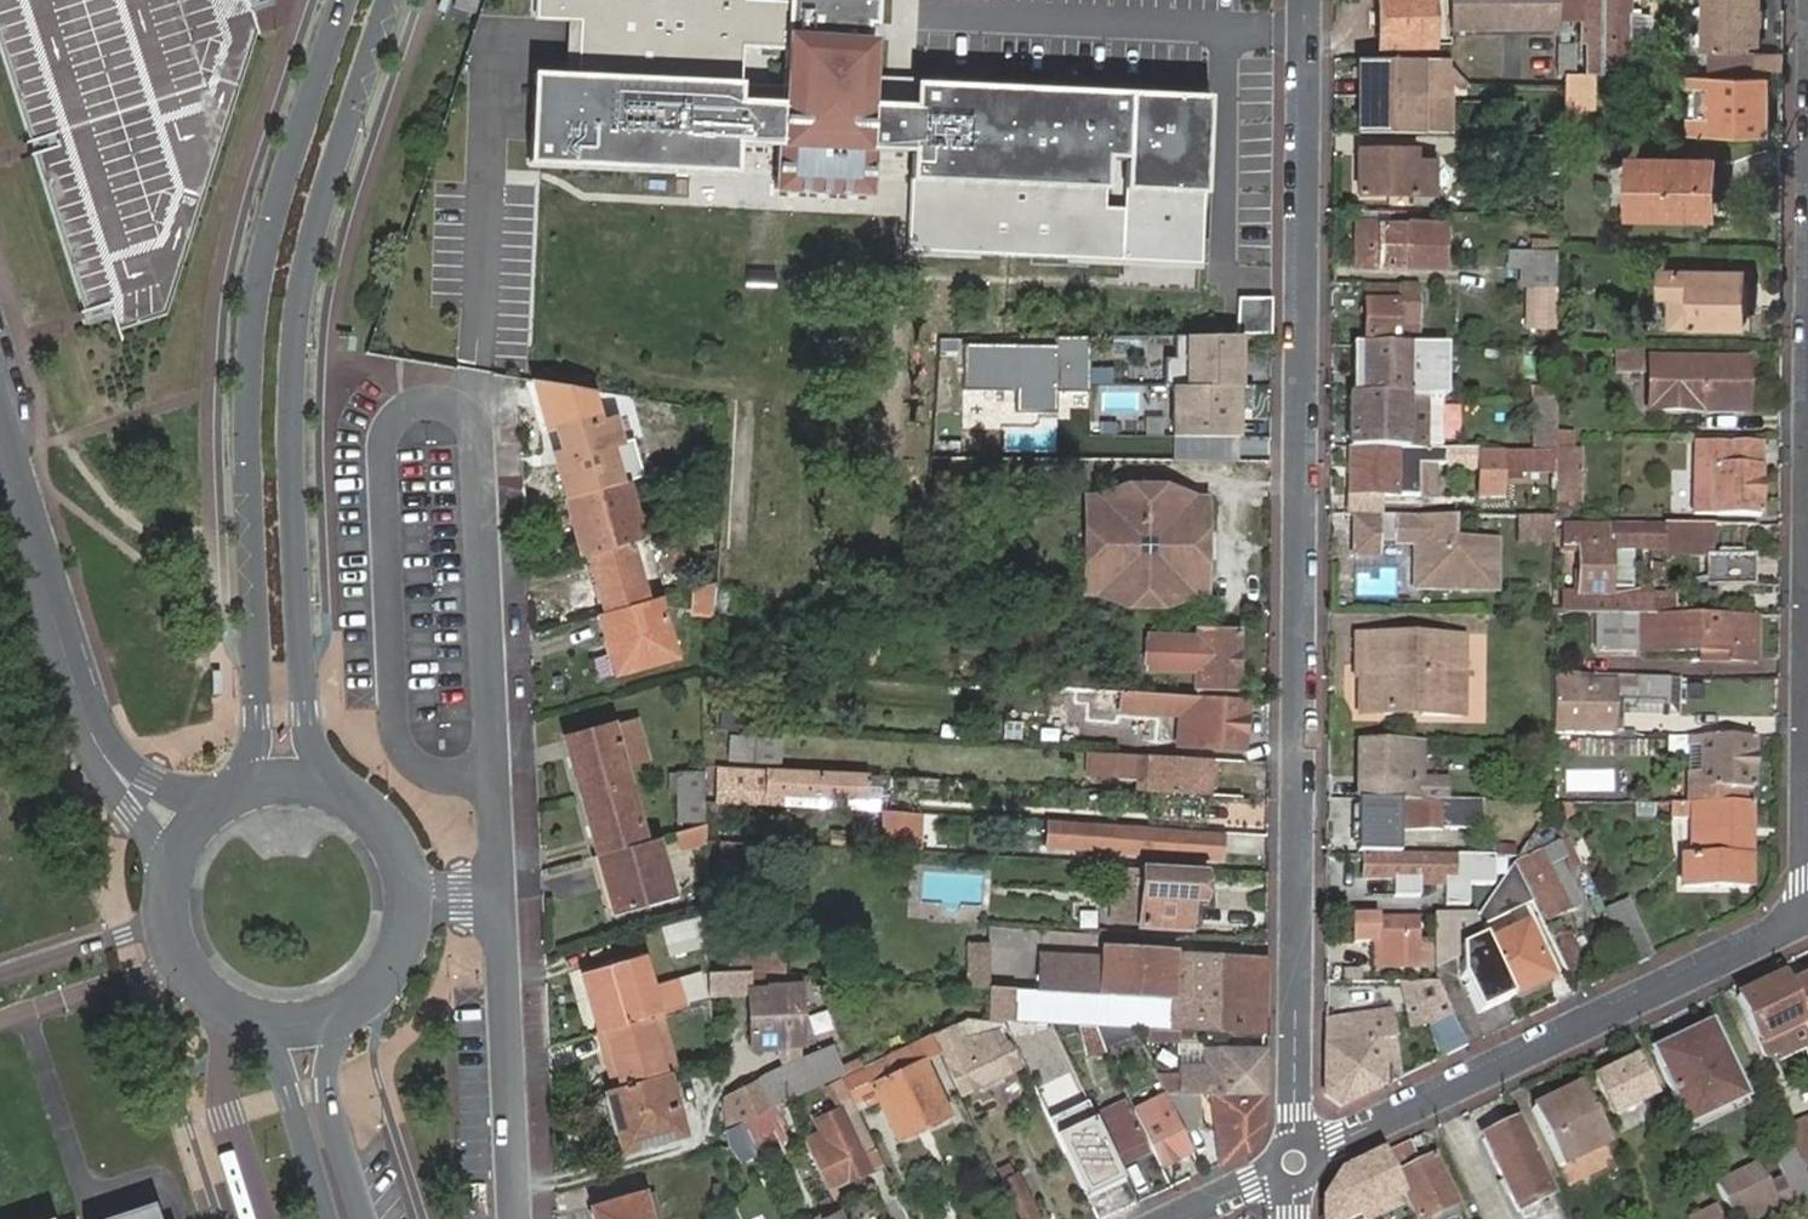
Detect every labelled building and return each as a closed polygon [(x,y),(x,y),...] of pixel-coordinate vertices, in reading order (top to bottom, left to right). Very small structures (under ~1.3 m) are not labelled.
[(30,142),(55,134),(57,139),(59,146),(34,153),(84,311),(109,303),(112,312),(117,330),(167,314),(258,33),(250,7),(247,0),(0,0),(0,47),(30,142)] [(438,11),(447,14),(452,0),(442,0),(438,11)] [(452,10),(472,18),(479,0),(456,0),(452,10)] [(780,146),(778,192),(863,197),(865,150),(888,152),(909,153),(905,248),(1199,262),(1206,100),(912,86),(911,106),(891,105),(868,104),(869,75),(874,0),(787,0),(787,5),(745,3),(745,0),(536,0),(535,18),(580,20),(577,79),(526,77),(522,167),(737,176),(738,144),(780,146)] [(1383,45),(1434,45),(1435,31),(1445,31),(1446,12),(1435,11),(1435,0),(1383,0),(1383,45)] [(1560,0),(1448,0),(1449,38),(1559,37),(1559,33),(1560,0)] [(1584,38),(1590,39),(1590,64),(1631,64),(1631,41),(1650,41),(1650,16),(1632,16),(1632,0),(1583,0),(1584,38)] [(1783,50),(1742,50),(1742,42),(1760,42),(1761,0),(1704,0),(1703,50),(1717,50),(1717,72),(1768,72),(1782,72),(1783,50)] [(1571,32),(1559,33),(1559,37),(1559,73),(1562,73),(1572,73),(1571,32)] [(1450,132),(1450,66),(1450,59),(1358,58),(1357,132),(1450,132)] [(1468,84),(1450,66),(1450,132),(1467,132),(1468,84)] [(1717,72),(1687,71),(1687,94),(1707,95),(1706,114),(1688,115),(1688,129),(1768,128),(1768,72),(1717,72)] [(1583,81),(1582,73),(1572,73),(1562,73),(1562,105),(1574,105),(1574,81),(1583,81)] [(1559,133),(1547,132),(1523,132),(1523,154),(1537,154),(1537,169),(1558,169),(1559,133)] [(1356,193),(1431,192),(1432,160),(1413,160),(1413,148),(1357,149),(1356,193)] [(1631,209),(1707,211),(1707,186),(1713,185),(1713,160),(1631,160),(1631,209)] [(1356,263),(1442,263),(1441,223),(1356,220),(1356,263)] [(1556,281),(1557,249),(1510,248),(1510,263),(1522,263),(1522,280),(1556,281)] [(1671,322),(1744,321),(1744,266),(1661,265),(1661,291),(1671,291),(1671,322)] [(1409,340),(1414,340),(1414,286),(1362,285),(1361,340),(1409,340)] [(1536,291),(1535,326),(1551,327),(1551,292),(1536,291)] [(1162,360),(1162,387),(1173,387),(1241,387),(1241,336),(1172,338),(1172,360),(1162,360)] [(1053,347),(961,347),(961,392),(1012,392),(1012,411),(1053,411),(1053,392),(1087,392),(1087,338),(1053,338),(1053,347)] [(1360,340),(1359,390),(1408,391),(1409,340),(1361,340),(1360,340)] [(1409,340),(1408,391),(1439,391),(1441,391),(1442,341),(1414,340),(1409,340)] [(1614,350),(1614,368),(1635,368),(1635,350),(1614,350)] [(1643,405),(1679,405),(1679,398),(1698,399),(1698,405),(1743,404),(1743,356),(1644,357),(1643,405)] [(1253,387),(1241,387),(1173,387),(1173,439),(1239,439),(1239,412),(1253,412),(1253,387)] [(1439,391),(1408,391),(1359,390),(1347,390),(1347,443),(1439,442),(1439,391)] [(1532,442),(1555,442),(1555,426),(1556,391),(1532,391),(1532,442)] [(560,457),(568,490),(621,477),(615,445),(625,442),(620,415),(595,420),(593,412),(561,419),(567,445),(570,455),(560,457)] [(1578,445),(1579,425),(1555,426),(1555,442),(1555,446),(1578,445)] [(1762,440),(1695,439),(1694,504),(1762,506),(1762,440)] [(1352,511),(1377,511),(1377,493),(1417,493),(1417,460),(1442,459),(1443,442),(1439,442),(1347,443),(1346,511),(1352,511)] [(1522,455),(1555,457),(1555,446),(1555,442),(1532,442),(1474,442),(1474,490),(1502,490),(1502,466),(1522,465),(1522,455)] [(558,446),(560,457),(570,455),(567,445),(558,446)] [(1555,457),(1554,488),(1578,488),(1578,445),(1555,446),(1555,457)] [(621,477),(568,490),(582,550),(587,549),(589,549),(629,539),(639,537),(626,477),(621,477)] [(1123,489),(1123,498),(1157,498),(1157,490),(1123,489)] [(1080,530),(1093,530),(1093,496),(1081,496),(1080,530)] [(1093,530),(1092,562),(1091,594),(1122,595),(1156,596),(1201,598),(1202,562),(1197,561),(1188,561),(1188,534),(1198,533),(1201,533),(1203,500),(1157,498),(1123,498),(1093,496),(1093,530)] [(1450,534),(1449,510),(1398,511),(1398,536),(1414,536),(1420,543),(1421,584),(1497,585),(1496,533),(1450,534)] [(1377,552),(1377,511),(1352,511),(1352,552),(1377,552)] [(1706,518),(1662,519),(1662,523),(1662,544),(1706,544),(1706,518)] [(1609,582),(1609,543),(1662,544),(1662,523),(1563,522),(1562,543),(1581,543),(1580,590),(1563,590),(1563,611),(1636,610),(1649,611),(1649,591),(1609,590),(1609,582)] [(1080,562),(1092,562),(1093,530),(1080,530),(1080,562)] [(1197,561),(1198,533),(1188,534),(1188,561),(1197,561)] [(629,539),(589,549),(604,606),(644,597),(629,539)] [(1705,548),(1705,579),(1754,578),(1753,548),(1705,548)] [(587,549),(582,550),(596,608),(604,606),(589,549),(587,549)] [(1091,594),(1092,562),(1080,562),(1079,593),(1091,594)] [(1670,611),(1670,583),(1609,582),(1609,590),(1649,591),(1649,611),(1670,611)] [(691,583),(691,615),(716,615),(716,583),(691,583)] [(604,606),(596,608),(604,638),(610,637),(618,664),(667,651),(654,595),(644,597),(604,606)] [(1156,596),(1122,595),(1122,603),(1157,604),(1156,596)] [(1649,611),(1636,610),(1637,644),(1698,644),(1728,644),(1728,656),(1753,656),(1752,611),(1709,611),(1670,611),(1649,611)] [(1192,674),(1192,687),(1234,687),(1235,631),(1193,630),(1193,640),(1192,674)] [(1359,673),(1359,635),(1351,635),(1351,674),(1359,673)] [(1463,636),(1359,635),(1359,673),(1359,701),(1385,701),(1420,701),(1420,712),(1462,713),(1463,636)] [(610,637),(604,638),(611,666),(618,664),(610,637)] [(1192,674),(1193,640),(1149,639),(1148,673),(1192,674)] [(1698,656),(1728,656),(1728,644),(1698,644),(1698,656)] [(224,668),(214,668),(214,692),(223,692),(224,668)] [(1634,670),(1552,669),(1552,728),(1613,729),(1613,699),(1670,699),(1670,673),(1634,673),(1634,670)] [(1244,700),(1095,691),(1094,707),(1178,712),(1177,737),(1242,740),(1244,700)] [(1670,713),(1670,699),(1613,699),(1613,729),(1627,730),(1628,713),(1670,713)] [(1385,701),(1359,701),(1359,711),(1385,711),(1385,701)] [(1385,711),(1420,712),(1420,701),(1385,701),(1385,711)] [(572,759),(581,791),(582,791),(624,779),(620,763),(647,755),(635,713),(572,729),(578,757),(572,759)] [(564,731),(572,759),(578,757),(572,729),(564,731)] [(1752,798),(1752,731),(1670,730),(1670,742),(1682,741),(1682,769),(1690,770),(1691,797),(1752,798)] [(1359,741),(1358,796),(1406,797),(1420,797),(1421,752),(1430,752),(1430,743),(1359,741)] [(1135,758),(1090,756),(1088,780),(1134,783),(1135,758)] [(1213,761),(1152,758),(1152,795),(1153,796),(1212,799),(1213,761)] [(863,768),(716,759),(716,775),(763,779),(763,785),(777,785),(862,790),(863,768)] [(680,766),(677,816),(704,816),(704,766),(680,766)] [(763,779),(716,775),(716,793),(777,797),(777,785),(763,785),(763,779)] [(582,791),(581,791),(589,821),(597,819),(604,847),(640,837),(624,779),(582,791)] [(1690,813),(1691,797),(1673,798),(1672,813),(1690,813)] [(1752,853),(1752,798),(1691,797),(1690,813),(1690,854),(1690,882),(1749,881),(1749,854),(1752,853)] [(1482,800),(1354,798),(1354,851),(1363,851),(1384,851),(1398,851),(1399,830),(1482,831),(1482,800)] [(1570,834),(1553,798),(1551,799),(1518,852),(1520,856),(1552,843),(1570,834)] [(589,821),(596,849),(604,847),(597,819),(589,821)] [(1224,863),(1225,835),(1046,823),(1044,852),(1224,863)] [(706,825),(678,828),(680,848),(708,845),(706,825)] [(604,847),(596,849),(612,905),(673,888),(657,832),(640,837),(604,847)] [(1584,862),(1570,834),(1552,843),(1558,857),(1564,870),(1584,862)] [(742,860),(743,841),(715,839),(714,858),(742,860)] [(1552,843),(1520,856),(1538,897),(1547,917),(1573,905),(1552,860),(1558,857),(1552,843)] [(1384,851),(1363,851),(1363,883),(1445,883),(1445,877),(1455,877),(1455,857),(1455,851),(1398,851),(1384,851)] [(1518,852),(1477,916),(1480,923),(1538,897),(1520,856),(1518,852)] [(1690,882),(1690,854),(1681,855),(1680,882),(1690,882)] [(1493,857),(1455,857),(1455,877),(1445,877),(1445,883),(1445,907),(1469,907),(1469,884),(1493,884),(1493,857)] [(1207,877),(1148,873),(1145,933),(1189,935),(1192,903),(1206,903),(1207,877)] [(1634,963),(1657,951),(1630,896),(1607,908),(1634,963)] [(1480,923),(1477,916),(1472,916),(1444,915),(1434,914),(1434,957),(1459,947),(1459,973),(1474,1010),(1512,995),(1511,993),(1488,940),(1480,923)] [(706,915),(667,924),(672,945),(708,935),(706,915)] [(1419,917),(1355,916),(1354,941),(1371,942),(1370,967),(1418,968),(1419,917)] [(1527,924),(1488,940),(1511,993),(1548,977),(1527,924)] [(720,927),(722,963),(777,967),(777,949),(769,949),(770,926),(742,925),(736,928),(720,927)] [(1567,926),(1554,933),(1572,975),(1586,968),(1567,926)] [(1264,956),(1263,950),(1101,940),(1100,952),(1098,1022),(1125,1023),(1146,1024),(1182,1026),(1263,1029),(1264,956)] [(992,951),(992,947),(967,945),(964,994),(989,995),(992,951)] [(1098,1022),(1100,952),(1038,949),(1035,984),(1006,983),(1006,1017),(1049,1019),(1055,1020),(1095,1022),(1098,1022)] [(584,967),(599,1026),(659,1010),(659,1009),(686,1002),(685,998),(706,993),(702,971),(656,982),(658,988),(653,989),(652,984),(643,952),(584,967)] [(1784,991),(1777,977),(1734,999),(1763,1055),(1773,1050),(1766,1037),(1798,1020),(1784,991)] [(1807,1038),(1807,978),(1784,991),(1798,1020),(1807,1036),(1807,1038)] [(792,1058),(803,1053),(799,982),(757,984),(760,1043),(782,1041),(792,1058)] [(1464,1044),(1441,982),(1417,985),(1404,984),(1404,988),(1414,1021),(1423,1022),(1439,1056),(1464,1044)] [(615,1084),(665,1071),(676,1069),(659,1010),(599,1026),(615,1084)] [(1398,1076),(1390,1014),(1348,1020),(1348,1029),(1324,1030),(1322,1093),(1341,1104),(1398,1076)] [(962,1049),(949,1020),(930,1030),(943,1057),(958,1091),(1015,1065),(1004,1041),(985,1050),(980,1041),(962,1049)] [(1807,1036),(1798,1020),(1766,1037),(1773,1050),(1774,1053),(1807,1036)] [(1125,1023),(1098,1022),(1107,1043),(1134,1044),(1125,1023)] [(1182,1026),(1146,1024),(1145,1036),(1181,1038),(1182,1026)] [(1649,1054),(1686,1128),(1742,1100),(1704,1025),(1649,1054)] [(943,1057),(930,1030),(847,1070),(841,1073),(853,1097),(872,1089),(894,1134),(945,1109),(926,1065),(943,1057)] [(729,1093),(731,1129),(745,1122),(775,1104),(829,1078),(847,1070),(833,1040),(803,1053),(792,1058),(769,1069),(771,1073),(729,1093)] [(1263,1092),(1263,1043),(1207,1042),(1206,1070),(1206,1094),(1212,1094),(1263,1092)] [(1593,1081),(1608,1114),(1649,1094),(1632,1061),(1593,1081)] [(855,1102),(853,1097),(841,1073),(847,1070),(829,1078),(843,1107),(855,1102)] [(1206,1070),(1158,1072),(1168,1096),(1199,1094),(1206,1094),(1206,1070)] [(615,1084),(609,1086),(625,1145),(681,1131),(665,1071),(615,1084)] [(1558,1167),(1607,1143),(1578,1087),(1530,1110),(1558,1167)] [(1262,1122),(1263,1092),(1212,1094),(1214,1165),(1244,1150),(1262,1122)] [(1199,1094),(1168,1096),(1174,1111),(1182,1130),(1196,1124),(1198,1121),(1199,1094)] [(1149,1147),(1134,1110),(1128,1096),(1094,1111),(1117,1161),(1149,1147)] [(870,1167),(882,1162),(881,1158),(855,1102),(843,1107),(870,1167)] [(751,1135),(756,1148),(788,1132),(775,1104),(745,1122),(751,1135)] [(1182,1130),(1174,1111),(1153,1119),(1146,1105),(1134,1110),(1149,1147),(1155,1163),(1190,1147),(1182,1130)] [(1080,1106),(1050,1119),(1084,1198),(1115,1184),(1080,1106)] [(870,1167),(843,1107),(817,1119),(822,1130),(807,1137),(827,1182),(829,1186),(870,1167)] [(745,1122),(731,1129),(732,1143),(745,1137),(751,1135),(745,1122)] [(1552,1195),(1541,1174),(1520,1131),(1516,1122),(1481,1139),(1516,1214),(1519,1213),(1523,1218),(1524,1218),(1534,1214),(1531,1207),(1552,1195)] [(1802,1123),(1787,1131),(1802,1160),(1807,1157),(1807,1133),(1802,1123)] [(745,1137),(732,1143),(734,1166),(753,1157),(745,1137)] [(1401,1198),(1391,1177),(1380,1154),(1341,1172),(1324,1198),(1324,1218),(1353,1218),(1359,1217),(1401,1198)] [(1412,1218),(1453,1218),(1461,1215),(1433,1157),(1391,1177),(1401,1198),(1412,1218)] [(1791,1197),(1781,1178),(1766,1185),(1754,1164),(1721,1180),(1741,1218),(1748,1218),(1791,1197)] [(1017,1218),(1040,1218),(1041,1218),(1019,1172),(999,1180),(1017,1218)] [(1126,1181),(1096,1201),(1106,1215),(1136,1195),(1126,1181)] [(597,1218),(649,1218),(641,1191),(593,1206),(597,1218)] [(837,1205),(833,1206),(828,1197),(821,1201),(825,1210),(819,1213),(822,1218),(844,1218),(837,1205)] [(153,1204),(107,1218),(158,1218),(153,1204)] [(1716,1207),(1695,1217),(1692,1218),(1722,1218),(1716,1207)]
